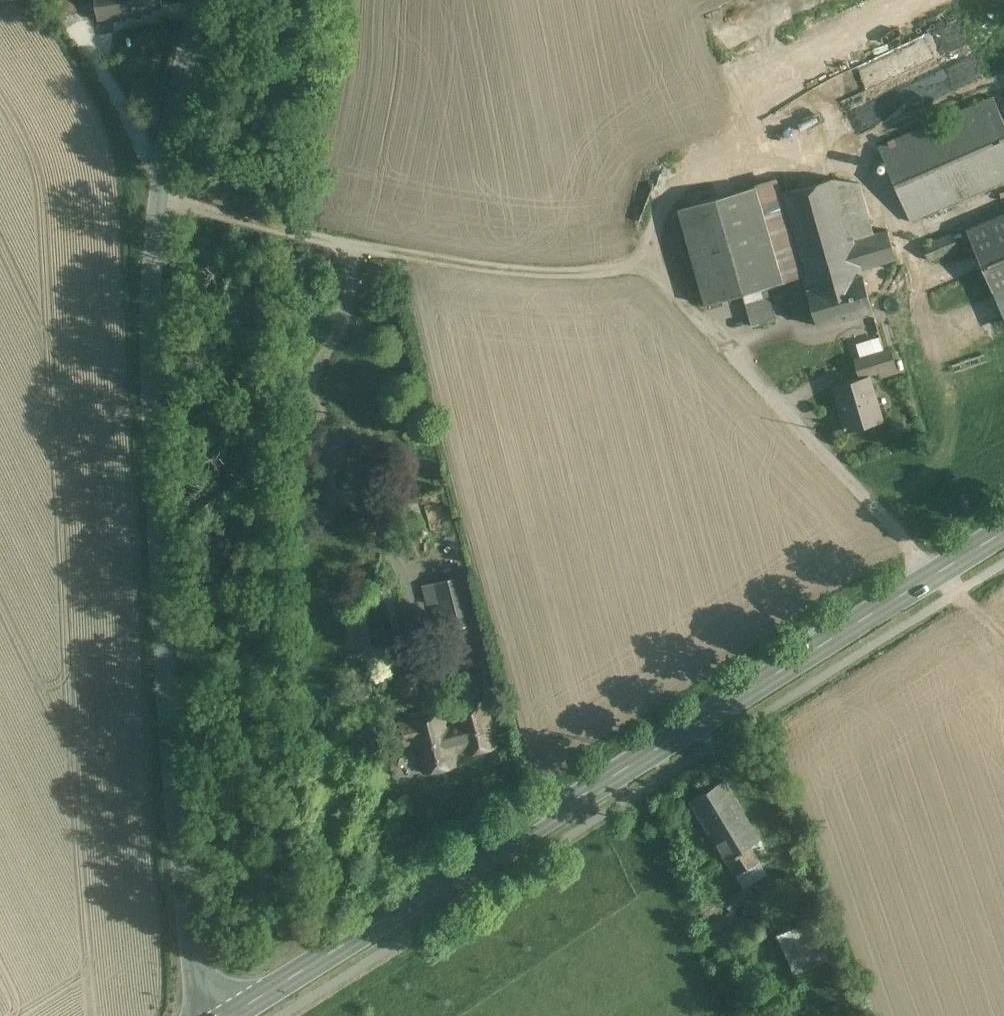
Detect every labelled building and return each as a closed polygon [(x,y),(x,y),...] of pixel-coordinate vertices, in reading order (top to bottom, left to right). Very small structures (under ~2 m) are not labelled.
[(98,19),(132,15),(130,0),(96,0),(98,19)] [(132,15),(144,13),(144,8),(162,6),(162,0),(130,0),(132,15)] [(878,146),(910,221),(1003,181),(1003,121),(993,96),(878,146)] [(835,178),(780,193),(804,276),(808,290),(863,274),(861,269),(896,259),(887,230),(873,234),(853,240),(845,213),(867,207),(860,183),(836,179),(835,178)] [(780,193),(776,180),(755,186),(783,282),(804,276),(780,193)] [(755,186),(678,208),(706,304),(743,293),(767,287),(783,282),(755,186)] [(867,207),(845,213),(853,240),(873,234),(867,207)] [(970,230),(995,288),(1003,284),(1003,215),(970,230)] [(953,233),(916,249),(922,264),(958,248),(953,233)] [(863,274),(808,290),(818,326),(873,310),(863,274)] [(995,288),(1003,309),(1003,284),(995,288)] [(767,287),(743,293),(752,326),(776,319),(767,287)] [(856,345),(860,359),(883,352),(878,338),(856,345)] [(860,375),(880,370),(882,375),(896,371),(890,350),(883,352),(860,359),(856,360),(860,375)] [(869,377),(835,387),(846,425),(844,426),(844,429),(846,428),(847,429),(881,419),(869,377)] [(464,576),(425,586),(429,603),(439,600),(468,593),(464,576)] [(468,593),(439,600),(446,628),(475,621),(468,593)] [(442,707),(411,714),(413,722),(400,725),(404,742),(417,739),(424,772),(457,765),(453,750),(468,746),(470,753),(495,747),(483,701),(459,707),(464,726),(448,730),(442,707)] [(769,854),(724,779),(690,800),(735,875),(741,871),(743,876),(751,872),(748,867),(769,854)] [(748,888),(725,902),(731,912),(754,898),(748,888)] [(731,912),(706,927),(717,938),(755,915),(749,905),(755,901),(754,898),(731,912)] [(779,933),(794,972),(831,957),(816,918),(779,933)]
